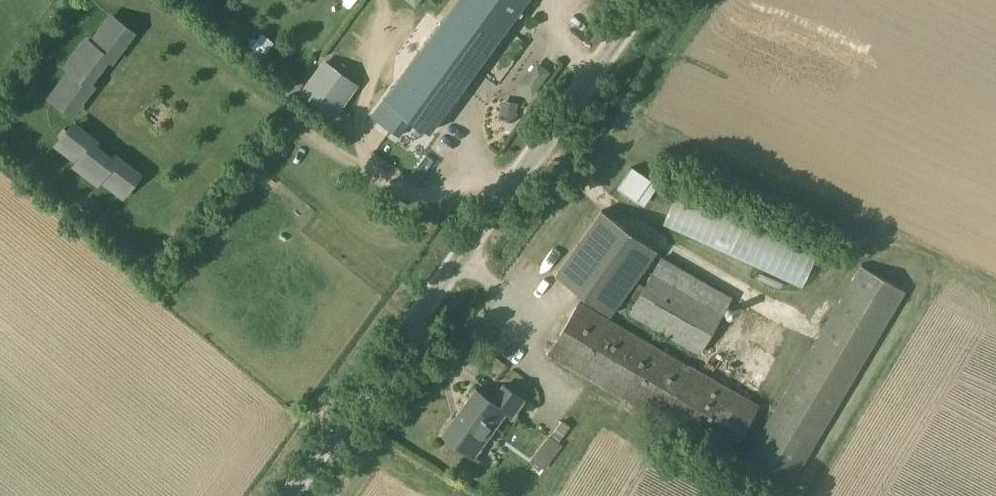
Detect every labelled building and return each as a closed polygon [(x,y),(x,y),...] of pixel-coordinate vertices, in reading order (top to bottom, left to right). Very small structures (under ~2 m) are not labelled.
[(472,73),(514,17),(526,0),(457,0),(428,39),(472,73)] [(104,54),(109,58),(129,30),(112,17),(92,44),(104,54)] [(472,73),(428,39),(389,92),(370,116),(398,137),(412,119),(429,132),(472,73)] [(71,72),(84,81),(104,54),(92,44),(87,41),(66,68),(71,72)] [(303,93),(334,117),(357,87),(326,63),(303,93)] [(51,99),(69,112),(89,84),(84,81),(71,72),(51,99)] [(500,99),(497,118),(514,121),(517,102),(500,99)] [(54,142),(60,147),(80,162),(90,149),(93,145),(67,125),(54,142)] [(90,149),(80,162),(82,163),(79,168),(98,183),(101,179),(111,165),(90,149)] [(101,179),(123,195),(137,178),(114,161),(111,165),(101,179)] [(632,168),(618,186),(644,205),(657,187),(649,182),(650,181),(632,168)] [(659,226),(803,284),(817,248),(673,190),(659,226)] [(602,211),(555,275),(610,315),(656,250),(602,211)] [(662,256),(629,313),(699,355),(732,298),(662,256)] [(786,494),(904,292),(859,266),(741,467),(786,494)] [(758,405),(580,302),(549,353),(661,419),(653,433),(665,440),(670,432),(674,435),(677,429),(727,459),(758,405)] [(511,415),(523,398),(502,383),(490,399),(476,388),(443,434),(468,452),(489,423),(493,426),(505,410),(511,415)] [(563,420),(551,435),(559,441),(570,426),(563,420)]
